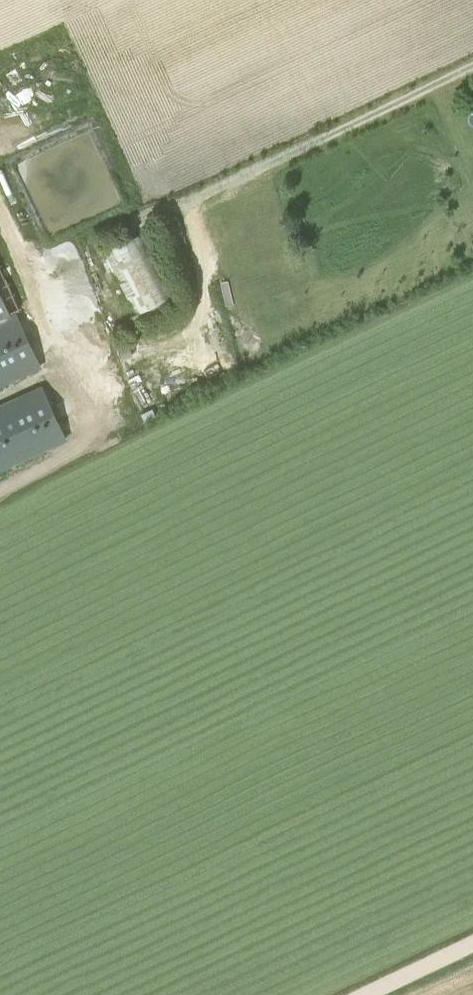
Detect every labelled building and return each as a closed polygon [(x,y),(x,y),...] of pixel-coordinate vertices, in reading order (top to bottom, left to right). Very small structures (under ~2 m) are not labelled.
[(275,245),(271,233),(259,238),(263,250),(275,245)] [(0,266),(0,320),(20,310),(0,266)] [(41,366),(16,314),(0,321),(0,385),(41,366)] [(67,440),(42,387),(0,407),(0,471),(67,440)]
